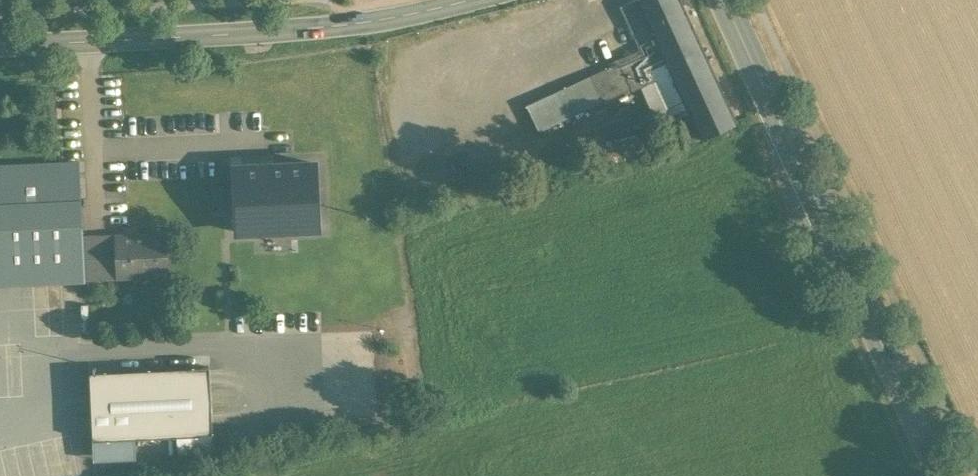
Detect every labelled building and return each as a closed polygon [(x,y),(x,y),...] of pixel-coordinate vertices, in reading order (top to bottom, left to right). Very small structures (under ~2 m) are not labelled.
[(637,0),(634,0),(620,7),(640,50),(618,60),(619,62),(632,89),(633,91),(640,87),(654,81),(656,80),(651,70),(666,63),(637,0)] [(701,139),(737,122),(680,0),(637,0),(666,63),(689,113),(701,139)] [(632,89),(619,62),(527,105),(539,131),(632,89)] [(689,113),(666,63),(651,70),(656,80),(654,81),(666,109),(672,121),(689,113)] [(666,109),(654,81),(640,87),(653,115),(666,109)] [(672,146),(701,139),(689,113),(672,121),(663,125),(672,146)] [(592,152),(596,166),(654,152),(649,132),(608,142),(609,148),(592,152)] [(79,162),(0,166),(0,285),(85,282),(85,278),(83,238),(79,162)] [(317,163),(233,166),(234,230),(321,227),(317,163)] [(165,234),(117,237),(119,276),(166,274),(165,234)] [(119,276),(117,237),(83,238),(85,278),(119,276)] [(209,366),(89,372),(94,460),(136,458),(136,438),(177,436),(177,454),(214,452),(209,366)]
